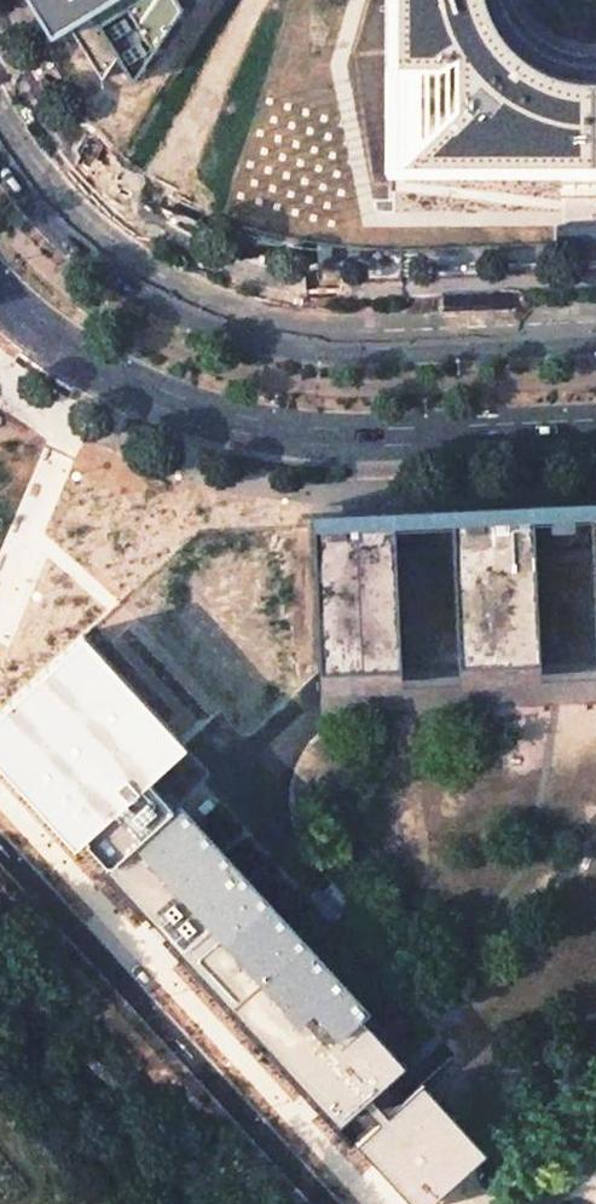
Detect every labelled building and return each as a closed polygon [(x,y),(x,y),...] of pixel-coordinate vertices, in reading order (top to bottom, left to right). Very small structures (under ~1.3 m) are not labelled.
[(100,79),(154,0),(51,0),(100,79)] [(595,174),(595,87),(580,87),(544,74),(514,51),(494,18),(490,0),(402,0),(402,69),(402,174),(595,174)] [(319,529),(324,673),(595,662),(595,518),(319,529)] [(185,827),(143,778),(189,742),(91,638),(0,721),(0,774),(112,895),(185,827)] [(112,895),(399,1203),(439,1203),(489,1159),(185,827),(112,895)]
